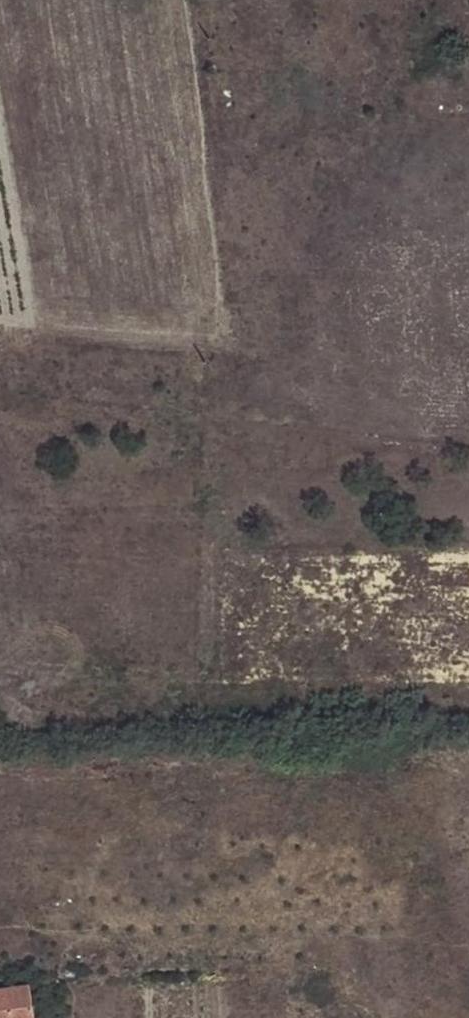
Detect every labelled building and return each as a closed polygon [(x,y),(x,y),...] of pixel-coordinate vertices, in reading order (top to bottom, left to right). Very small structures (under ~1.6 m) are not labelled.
[(28,984),(0,988),(0,1017),(33,1017),(28,984)]
